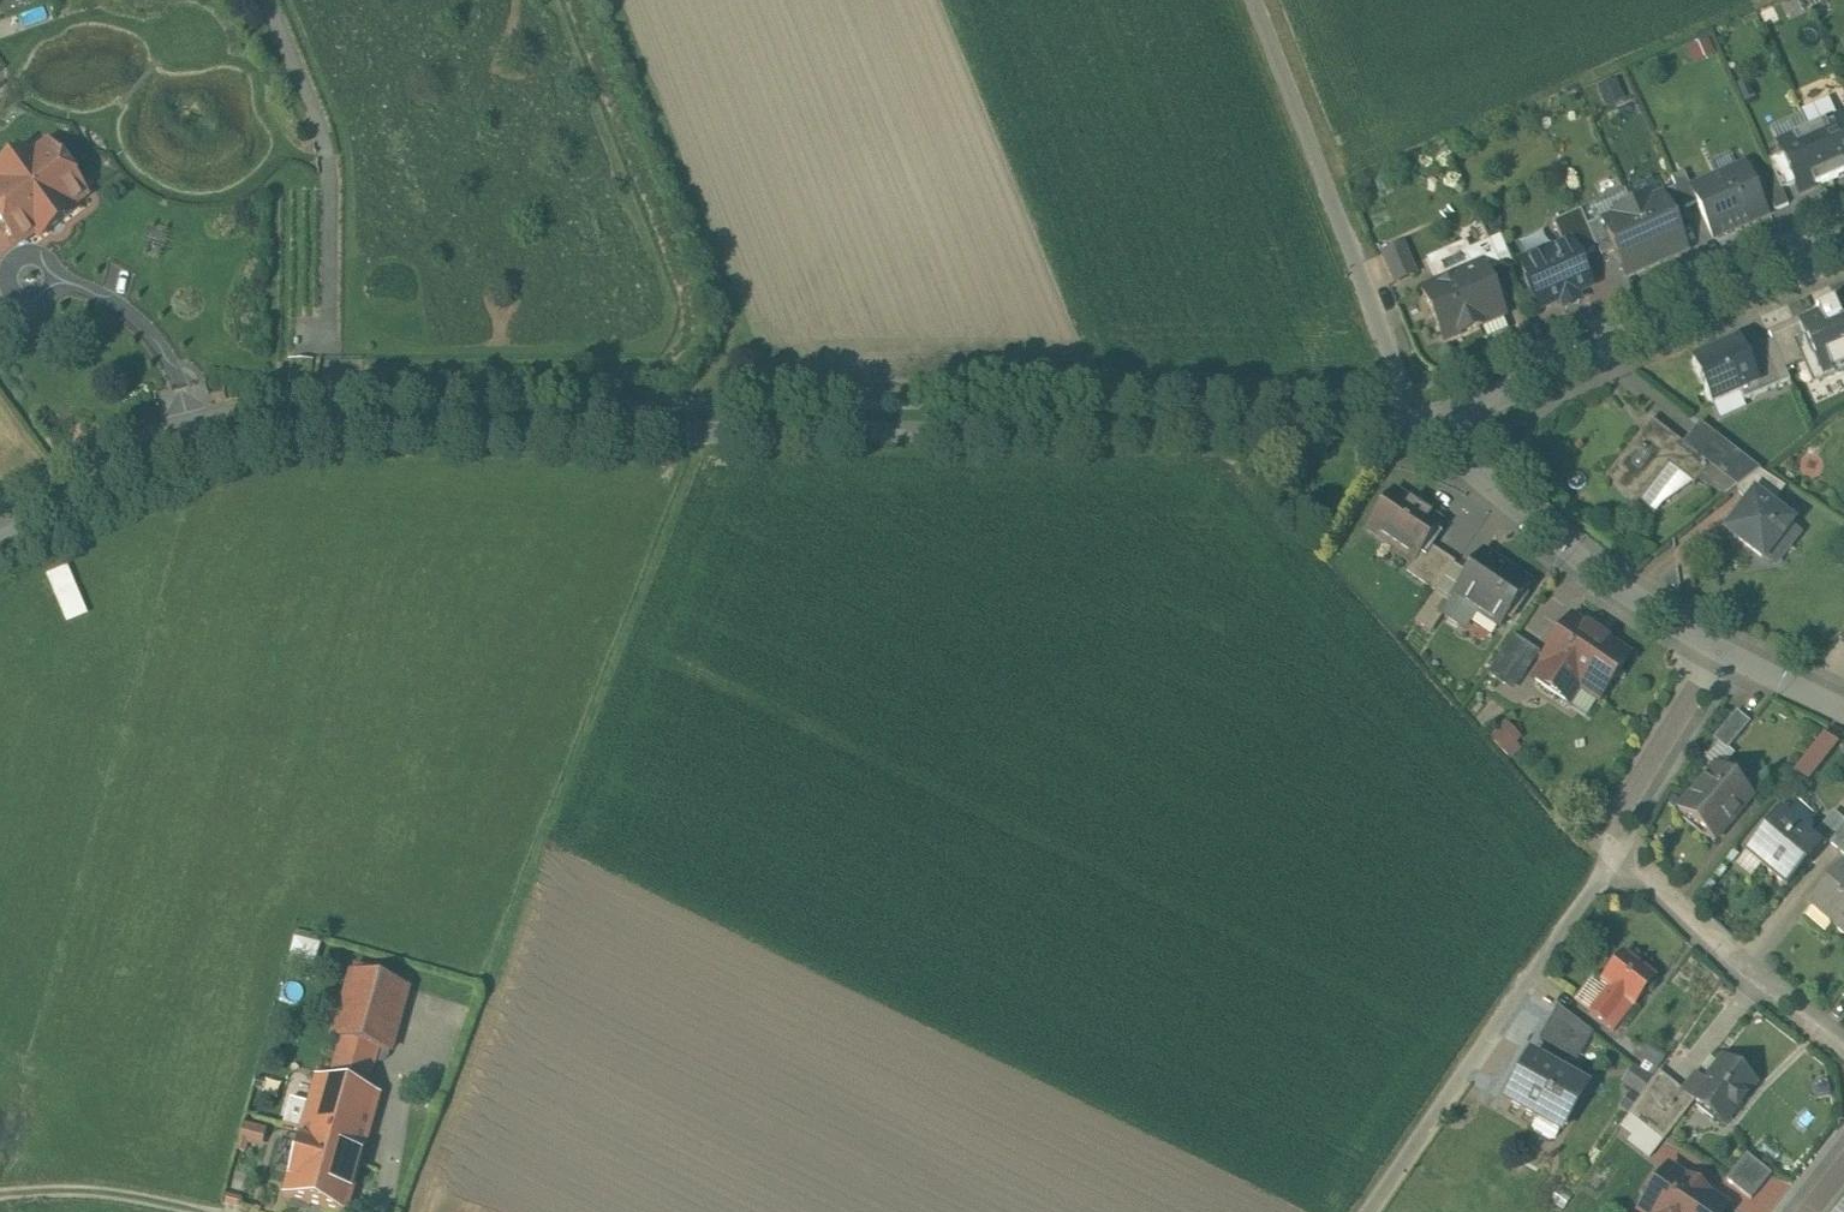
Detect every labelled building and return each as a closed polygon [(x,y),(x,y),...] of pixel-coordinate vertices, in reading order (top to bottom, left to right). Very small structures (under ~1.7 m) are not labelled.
[(1839,118),(1824,124),(1823,123),(1807,130),(1830,181),(1843,174),(1843,130),(1839,118)] [(1830,181),(1807,130),(1792,137),(1792,138),(1777,145),(1798,193),(1814,187),(1814,188),(1830,181)] [(36,232),(40,238),(73,214),(69,208),(85,197),(47,145),(29,158),(24,151),(0,169),(0,218),(19,244),(36,232)] [(1691,189),(1696,202),(1712,237),(1764,214),(1743,166),(1691,189)] [(1772,169),(1759,175),(1774,210),(1787,204),(1772,169)] [(1691,189),(1683,171),(1670,177),(1674,187),(1684,207),(1696,202),(1691,189)] [(1674,187),(1658,194),(1659,196),(1661,195),(1673,224),(1688,218),(1684,207),(1674,187)] [(1659,196),(1649,200),(1648,198),(1630,206),(1655,262),(1684,249),(1673,224),(1661,195),(1659,196)] [(1630,206),(1613,214),(1614,216),(1603,220),(1602,221),(1615,250),(1626,275),(1655,262),(1630,206)] [(1579,209),(1552,221),(1562,245),(1570,242),(1577,257),(1597,249),(1586,225),(1579,209)] [(1602,218),(1586,225),(1597,249),(1600,256),(1615,250),(1602,221),(1603,220),(1602,218)] [(1510,263),(1498,236),(1488,241),(1500,267),(1510,263)] [(1562,245),(1551,250),(1549,245),(1518,259),(1521,264),(1520,264),(1527,279),(1530,286),(1535,283),(1545,305),(1560,299),(1562,303),(1564,302),(1574,297),(1574,298),(1576,297),(1574,293),(1589,286),(1577,257),(1570,242),(1562,245)] [(1401,244),(1382,252),(1395,282),(1414,274),(1401,244)] [(1480,265),(1473,248),(1465,251),(1473,268),(1480,265)] [(1473,268),(1422,291),(1430,309),(1429,309),(1435,321),(1441,334),(1456,327),(1459,334),(1481,325),(1480,323),(1502,313),(1480,265),(1473,268)] [(1833,309),(1832,305),(1829,306),(1832,312),(1820,318),(1817,312),(1815,313),(1817,317),(1797,325),(1817,371),(1843,359),(1843,305),(1833,309)] [(1733,345),(1688,364),(1704,402),(1749,383),(1733,345)] [(1682,444),(1650,419),(1605,477),(1638,503),(1668,465),(1693,485),(1708,466),(1709,465),(1682,444)] [(1758,470),(1698,423),(1682,444),(1709,465),(1708,466),(1736,487),(1758,470)] [(1785,487),(1759,470),(1758,470),(1736,487),(1735,488),(1747,504),(1754,497),(1769,508),(1785,487)] [(1440,522),(1393,490),(1367,529),(1414,561),(1440,522)] [(1747,504),(1727,531),(1762,557),(1773,542),(1788,523),(1769,508),(1754,497),(1747,504)] [(1796,529),(1788,523),(1773,542),(1782,548),(1796,529)] [(1529,583),(1494,559),(1493,561),(1483,554),(1484,553),(1482,551),(1452,595),(1473,609),(1499,627),(1529,583)] [(1454,563),(1438,552),(1419,582),(1434,593),(1434,592),(1454,563)] [(1434,593),(1414,622),(1430,633),(1442,615),(1442,614),(1449,602),(1434,592),(1434,593)] [(1473,609),(1453,596),(1442,614),(1442,615),(1461,627),(1473,609)] [(1627,656),(1571,617),(1542,661),(1547,665),(1538,679),(1536,678),(1535,680),(1560,697),(1571,681),(1598,699),(1627,656)] [(1539,652),(1513,634),(1487,673),(1499,682),(1505,673),(1519,682),(1539,652)] [(1736,711),(1712,738),(1725,749),(1749,722),(1736,711)] [(1510,757),(1524,743),(1500,720),(1486,734),(1510,757)] [(1821,730),(1791,767),(1803,777),(1833,739),(1821,730)] [(1715,765),(1677,810),(1714,841),(1751,797),(1715,765)] [(1777,813),(1744,852),(1786,888),(1819,849),(1777,813)] [(1825,839),(1837,849),(1843,841),(1843,821),(1842,819),(1825,839)] [(1840,868),(1808,906),(1843,937),(1843,871),(1840,868)] [(1623,952),(1600,982),(1608,988),(1589,1012),(1613,1031),(1631,1007),(1632,1007),(1655,977),(1623,952)] [(407,988),(351,972),(333,1037),(388,1053),(407,988)] [(1584,1026),(1557,1005),(1538,1039),(1567,1055),(1584,1026)] [(1585,1087),(1529,1056),(1504,1099),(1560,1131),(1585,1087)] [(1722,1058),(1704,1081),(1694,1074),(1682,1090),(1723,1123),(1754,1083),(1722,1058)] [(1679,1097),(1653,1077),(1637,1100),(1660,1118),(1662,1116),(1663,1117),(1668,1110),(1671,1113),(1676,1108),(1672,1105),(1679,1097)] [(377,1095),(316,1078),(299,1141),(359,1158),(377,1095)] [(1660,1118),(1637,1100),(1628,1114),(1662,1141),(1674,1126),(1663,1117),(1662,1116),(1660,1118)] [(235,1143),(258,1145),(260,1124),(236,1122),(235,1143)] [(359,1158),(299,1141),(284,1194),(344,1211),(359,1158)] [(1770,1174),(1745,1154),(1725,1179),(1750,1199),(1770,1174)] [(1668,1167),(1639,1210),(1641,1211),(1720,1211),(1725,1205),(1707,1193),(1708,1192),(1686,1177),(1685,1178),(1668,1167)]
